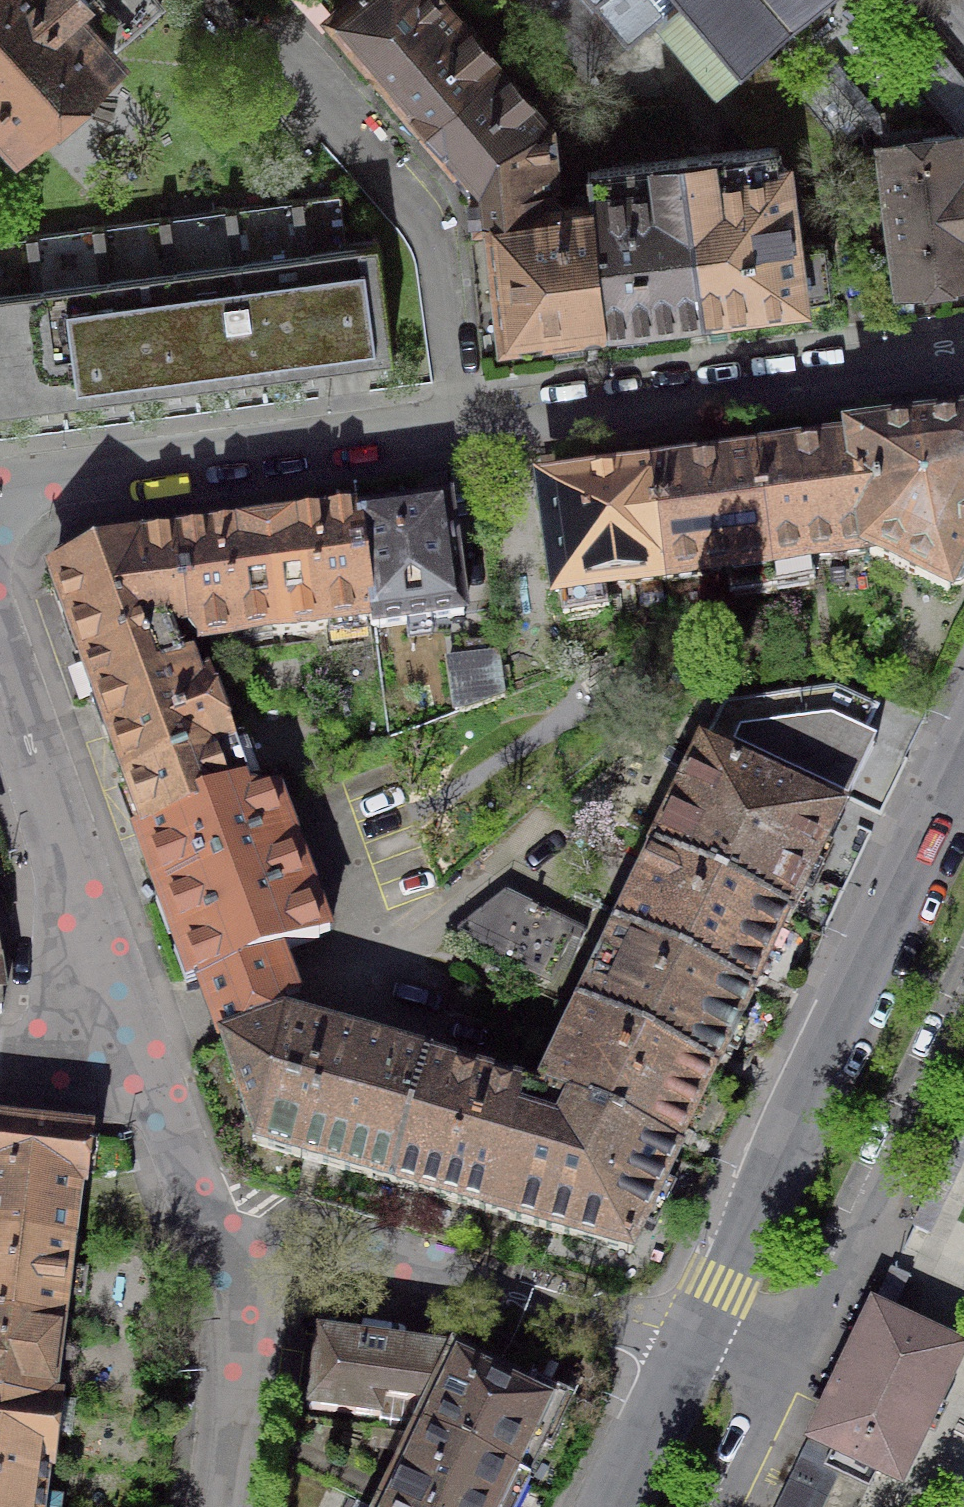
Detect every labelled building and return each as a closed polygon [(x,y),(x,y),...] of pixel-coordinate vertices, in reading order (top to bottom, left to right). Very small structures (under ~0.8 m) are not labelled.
[(161,6),(156,0),(0,0),(0,149),(161,6)] [(496,67),(439,0),(319,0),(399,95),(427,127),(496,67)] [(585,80),(666,12),(712,67),(723,81),(763,47),(819,0),(518,0),(585,80)] [(963,126),(963,86),(917,31),(897,47),(963,126)] [(845,148),(843,146),(812,107),(763,47),(723,81),(719,84),(771,147),(777,146),(806,180),(826,164),(845,148)] [(547,127),(496,67),(427,127),(469,177),(478,187),(481,219),(556,209),(556,207),(547,127)] [(880,120),(883,143),(882,143),(901,284),(963,276),(963,169),(959,133),(923,138),(921,126),(906,128),(905,117),(880,120)] [(684,158),(704,310),(717,308),(804,297),(803,296),(831,292),(824,242),(797,245),(787,164),(780,165),(777,146),(771,147),(684,158)] [(691,312),(704,310),(684,158),(592,170),(609,322),(691,312)] [(596,324),(609,322),(592,170),(588,170),(589,182),(590,182),(592,202),(556,207),(556,209),(481,219),(482,221),(494,219),(507,335),(596,324)] [(302,198),(324,362),(376,355),(393,352),(378,238),(346,243),(340,193),(302,198)] [(307,364),(324,362),(302,198),(236,207),(257,371),(307,364)] [(236,207),(169,216),(191,379),(241,373),(257,371),(236,207)] [(174,382),(191,379),(169,216),(103,225),(124,388),(174,382)] [(103,225),(36,234),(58,397),(108,391),(124,388),(103,225)] [(58,397),(36,234),(0,239),(0,405),(40,400),(58,397)] [(872,555),(872,557),(948,594),(951,586),(954,587),(957,586),(961,585),(963,583),(963,436),(912,443),(858,450),(872,555)] [(872,555),(858,450),(855,451),(855,455),(842,457),(841,453),(826,455),(811,457),(811,461),(755,469),(772,594),(814,588),(811,563),(872,555)] [(730,599),(772,594),(755,469),(699,476),(699,471),(683,474),(668,476),(668,480),(653,482),(666,583),(727,574),(730,599)] [(605,591),(666,583),(653,482),(637,484),(636,480),(621,482),(605,484),(606,489),(548,496),(564,621),(608,615),(605,591)] [(362,517),(359,517),(374,628),(464,616),(449,506),(427,509),(362,518),(362,517)] [(267,531),(281,635),(371,623),(372,629),(374,628),(359,517),(353,518),(353,519),(340,521),(327,522),(321,522),(321,523),(296,527),(296,526),(290,527),(267,531)] [(180,541),(177,541),(189,635),(198,646),(281,635),(267,531),(255,532),(244,533),(237,533),(237,534),(212,538),(212,537),(205,538),(206,538),(180,542),(180,541)] [(96,700),(190,666),(189,664),(181,667),(169,634),(186,630),(189,635),(177,541),(158,544),(139,546),(139,544),(130,548),(132,551),(99,563),(98,560),(92,562),(93,566),(61,578),(60,574),(51,577),(54,586),(58,585),(65,604),(72,624),(69,625),(71,631),(74,630),(85,660),(82,661),(84,667),(88,666),(98,696),(95,697),(96,700)] [(448,662),(456,715),(505,697),(497,641),(481,643),(465,645),(467,660),(448,662)] [(145,832),(149,830),(261,788),(243,738),(227,744),(206,684),(198,687),(190,666),(96,700),(97,703),(100,702),(106,717),(111,732),(108,734),(110,739),(113,738),(127,778),(124,779),(127,785),(130,784),(145,825),(143,826),(145,832)] [(702,754),(653,856),(790,922),(839,819),(826,812),(832,800),(876,709),(837,691),(725,706),(702,755),(702,754)] [(316,939),(261,788),(149,830),(153,841),(157,853),(155,854),(201,981),(204,980),(213,1003),(275,975),(268,957),(316,939)] [(788,924),(790,922),(653,856),(616,934),(751,998),(752,996),(750,995),(758,979),(785,923),(788,924)] [(576,931),(505,897),(456,935),(551,982),(564,956),(576,931)] [(721,1059),(751,998),(616,934),(579,1011),(581,1012),(712,1075),(713,1075),(721,1059)] [(392,1185),(426,1067),(427,1065),(285,1024),(279,1026),(273,1010),(286,1005),(275,975),(213,1003),(228,1044),(224,1045),(260,1147),(317,1163),(392,1185)] [(683,1135),(712,1075),(581,1012),(544,1090),(675,1152),(683,1135)] [(408,1189),(488,1212),(521,1096),(426,1067),(392,1185),(408,1189)] [(678,1153),(675,1152),(544,1090),(539,1101),(521,1096),(488,1212),(504,1217),(630,1253),(678,1153)] [(69,1244),(77,1185),(81,1185),(88,1137),(0,1126),(0,1235),(69,1244)] [(59,1324),(69,1244),(0,1235),(0,1316),(59,1324)] [(816,1439),(917,1488),(963,1390),(963,1339),(955,1335),(883,1300),(816,1439)] [(57,1402),(49,1401),(59,1324),(0,1316),(0,1397),(57,1404),(57,1402)] [(419,1432),(523,1482),(559,1406),(457,1357),(449,1353),(320,1335),(311,1398),(310,1408),(345,1413),(380,1417),(383,1398),(415,1402),(429,1409),(419,1432)] [(49,1466),(57,1404),(0,1397),(0,1460),(49,1466)] [(389,1506),(511,1506),(523,1482),(419,1432),(396,1480),(389,1477),(383,1489),(377,1501),(384,1505),(389,1506)] [(47,1469),(49,1469),(49,1466),(0,1460),(0,1506),(43,1506),(47,1469)]
